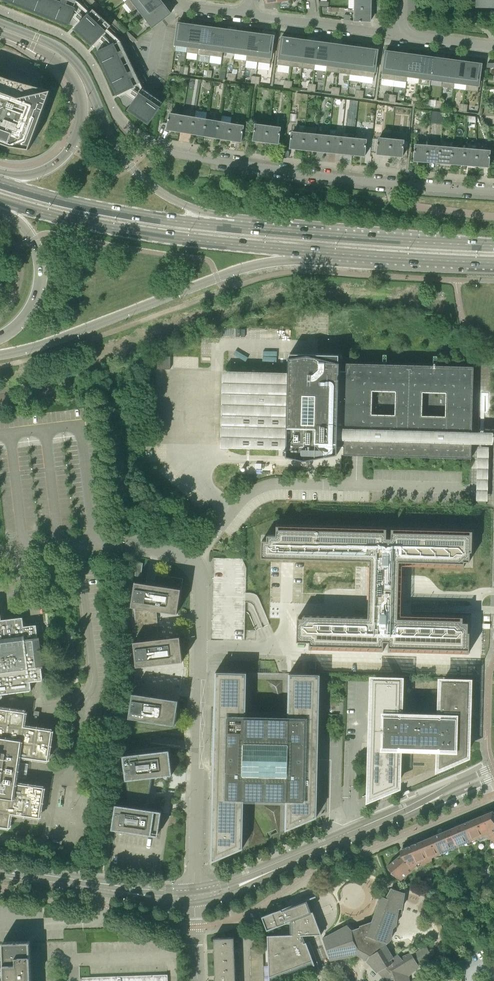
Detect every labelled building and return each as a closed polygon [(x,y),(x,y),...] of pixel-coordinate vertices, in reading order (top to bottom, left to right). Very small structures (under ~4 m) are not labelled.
[(78,0),(77,0),(4,0),(68,26),(78,0)] [(138,8),(148,0),(128,0),(125,2),(132,12),(138,8)] [(145,18),(163,4),(161,0),(148,0),(138,8),(145,18)] [(371,9),(371,0),(356,0),(356,9),(371,9)] [(153,27),(162,20),(171,13),(163,4),(145,18),(153,27)] [(105,16),(108,13),(101,6),(98,9),(105,16)] [(93,46),(108,29),(111,25),(93,9),(90,13),(75,29),(93,46)] [(356,9),(355,21),(370,22),(371,9),(356,9)] [(114,24),(117,21),(109,14),(107,17),(114,24)] [(123,32),(125,29),(118,23),(116,26),(123,32)] [(177,29),(175,44),(175,45),(187,46),(190,25),(179,23),(178,23),(178,25),(177,28),(177,29)] [(202,26),(190,25),(187,46),(187,52),(199,54),(202,26)] [(214,28),(202,26),(199,54),(210,56),(214,28)] [(222,57),(223,51),(226,29),(214,28),(210,56),(222,57)] [(237,31),(226,29),(223,51),(235,53),(237,31)] [(132,40),(134,38),(127,31),(125,34),(132,40)] [(250,33),(237,31),(235,53),(247,54),(250,33)] [(247,54),(246,60),(258,62),(262,34),(250,33),(247,54)] [(262,34),(258,62),(270,64),(274,38),(274,36),(273,35),(273,36),(262,34)] [(278,65),(290,66),(294,39),(283,37),(282,37),(282,39),(278,65)] [(290,66),(302,68),(306,40),(294,39),(290,66)] [(314,70),(315,64),(318,42),(306,40),(302,68),(314,70)] [(117,95),(141,83),(121,41),(97,52),(117,95)] [(315,64),(327,65),(330,43),(318,42),(315,64)] [(326,71),(338,73),(342,45),(330,43),(327,65),(326,71)] [(338,73),(350,74),(353,47),(342,45),(338,73)] [(350,74),(362,76),(366,48),(353,47),(350,74)] [(366,48),(362,76),(374,78),(378,52),(378,50),(377,49),(377,50),(366,48)] [(382,79),(394,80),(398,53),(387,51),(386,51),(385,53),(386,53),(382,79)] [(406,82),(407,76),(410,54),(398,53),(394,80),(406,82)] [(422,56),(410,54),(407,76),(419,78),(422,56)] [(433,57),(422,56),(419,78),(431,79),(433,57)] [(431,79),(443,81),(446,59),(433,57),(431,79)] [(443,81),(442,87),(454,88),(455,82),(458,61),(446,59),(443,81)] [(455,82),(467,84),(470,62),(458,61),(455,82)] [(467,84),(466,90),(478,92),(482,66),(482,63),(481,63),(481,64),(470,62),(467,84)] [(10,146),(29,149),(51,90),(12,80),(0,76),(0,142),(10,146)] [(144,89),(129,110),(149,124),(160,107),(163,102),(144,89)] [(168,129),(179,131),(182,114),(170,112),(167,128),(167,129),(168,130),(168,129)] [(179,131),(192,133),(195,117),(182,114),(179,131)] [(192,133),(204,135),(207,119),(195,117),(192,133)] [(204,135),(216,137),(219,121),(207,119),(204,135)] [(216,137),(229,139),(232,123),(219,121),(216,137)] [(232,123),(229,139),(240,141),(240,142),(241,142),(241,140),(244,125),(232,123)] [(254,140),(266,141),(269,125),(256,123),(254,139),(253,140),(254,141),(254,140)] [(269,125),(266,141),(278,143),(278,144),(279,144),(279,142),(281,127),(269,125)] [(291,148),(303,149),(304,132),(292,131),(291,147),(290,147),(290,148),(291,148)] [(303,149),(315,150),(317,134),(304,132),(303,149)] [(315,150),(328,151),(329,135),(317,134),(315,150)] [(328,151),(340,153),(342,136),(329,135),(328,151)] [(340,153),(353,154),(355,138),(342,136),(340,153)] [(378,153),(390,155),(391,138),(379,137),(378,152),(377,152),(377,154),(378,154),(378,153)] [(355,138),(353,154),(365,155),(364,156),(365,156),(366,154),(365,154),(367,139),(355,138)] [(391,138),(390,155),(402,156),(402,157),(403,157),(403,155),(404,140),(391,138)] [(415,160),(427,161),(428,145),(416,144),(414,159),(414,161),(415,161),(415,160)] [(427,161),(440,162),(441,146),(428,145),(427,161)] [(440,162),(452,163),(453,147),(441,146),(440,162)] [(452,163),(464,164),(466,148),(453,147),(452,163)] [(464,164),(476,165),(478,149),(466,148),(464,164)] [(478,149),(476,165),(488,166),(488,167),(489,167),(489,165),(490,150),(478,149)] [(159,354),(159,366),(171,367),(171,354),(159,354)] [(472,458),(472,432),(474,366),(346,363),(346,371),(340,371),(340,362),(340,363),(311,355),(304,355),(289,358),(288,372),(223,371),(221,447),(235,448),(286,449),(286,457),(301,460),(308,460),(337,454),(338,446),(344,447),(344,455),(357,455),(472,458)] [(386,528),(277,525),(277,535),(268,535),(267,540),(262,540),(262,557),(271,558),(282,558),(294,558),(304,558),(370,560),(369,611),(369,617),(355,617),(303,615),(303,617),(298,617),(297,641),(310,641),(310,648),(469,653),(470,632),(468,632),(468,622),(463,622),(463,616),(398,615),(398,604),(399,575),(399,565),(412,565),(464,566),(465,561),(470,561),(470,551),(472,551),(473,531),(386,528)] [(156,610),(178,613),(182,588),(135,581),(131,606),(135,607),(136,626),(160,624),(160,621),(157,621),(156,610)] [(32,690),(31,681),(43,680),(42,667),(43,667),(40,637),(38,637),(37,624),(24,626),(23,617),(2,619),(0,607),(0,694),(32,690)] [(137,666),(183,661),(180,636),(159,638),(158,627),(160,627),(160,624),(136,626),(138,641),(134,641),(137,666)] [(307,673),(315,674),(315,673),(316,661),(307,660),(307,661),(307,673)] [(422,676),(423,663),(405,663),(405,676),(422,676)] [(317,817),(317,815),(320,674),(315,674),(307,673),(289,673),(288,718),(246,717),(247,672),(216,671),(212,861),(243,848),(244,799),(286,800),(286,830),(317,817)] [(467,755),(467,741),(467,733),(469,681),(438,681),(436,716),(404,716),(405,680),(374,679),(371,795),(402,782),(403,753),(436,754),(436,768),(467,755)] [(129,717),(168,723),(175,724),(179,699),(133,692),(129,717)] [(42,759),(48,760),(53,730),(46,729),(24,726),(26,712),(0,708),(0,826),(9,827),(12,813),(40,817),(45,785),(35,784),(16,781),(20,756),(42,759)] [(151,776),(173,774),(170,749),(123,754),(126,779),(128,779),(129,791),(150,795),(151,790),(149,790),(151,776)] [(150,795),(129,791),(130,805),(116,803),(112,828),(159,835),(162,810),(147,808),(148,799),(150,799),(150,795)] [(460,845),(477,838),(480,841),(487,838),(489,838),(491,837),(493,841),(493,812),(485,816),(483,814),(470,820),(453,827),(452,826),(448,826),(448,829),(436,834),(425,839),(424,837),(419,838),(420,841),(405,847),(405,851),(387,866),(392,872),(391,873),(401,879),(417,866),(418,867),(432,861),(431,857),(443,852),(460,845)] [(412,954),(411,953),(401,957),(398,955),(393,958),(384,945),(385,943),(390,939),(392,928),(395,925),(397,912),(396,912),(398,907),(401,907),(404,892),(391,888),(386,897),(381,895),(378,900),(380,901),(373,921),(360,925),(360,927),(352,930),(348,925),(322,938),(330,959),(357,954),(367,959),(367,961),(378,972),(379,972),(384,977),(384,978),(385,980),(409,980),(409,977),(409,975),(416,969),(416,967),(418,965),(432,956),(426,946),(412,954)] [(310,940),(306,942),(303,935),(322,934),(313,911),(312,911),(307,900),(316,896),(316,895),(262,915),(267,930),(290,921),(290,934),(267,935),(269,980),(270,980),(270,978),(312,962),(314,965),(318,963),(310,940)] [(215,980),(236,980),(236,979),(235,963),(235,953),(234,937),(214,938),(215,964),(215,980)] [(4,969),(4,974),(4,980),(31,980),(30,941),(3,942),(4,969)]
